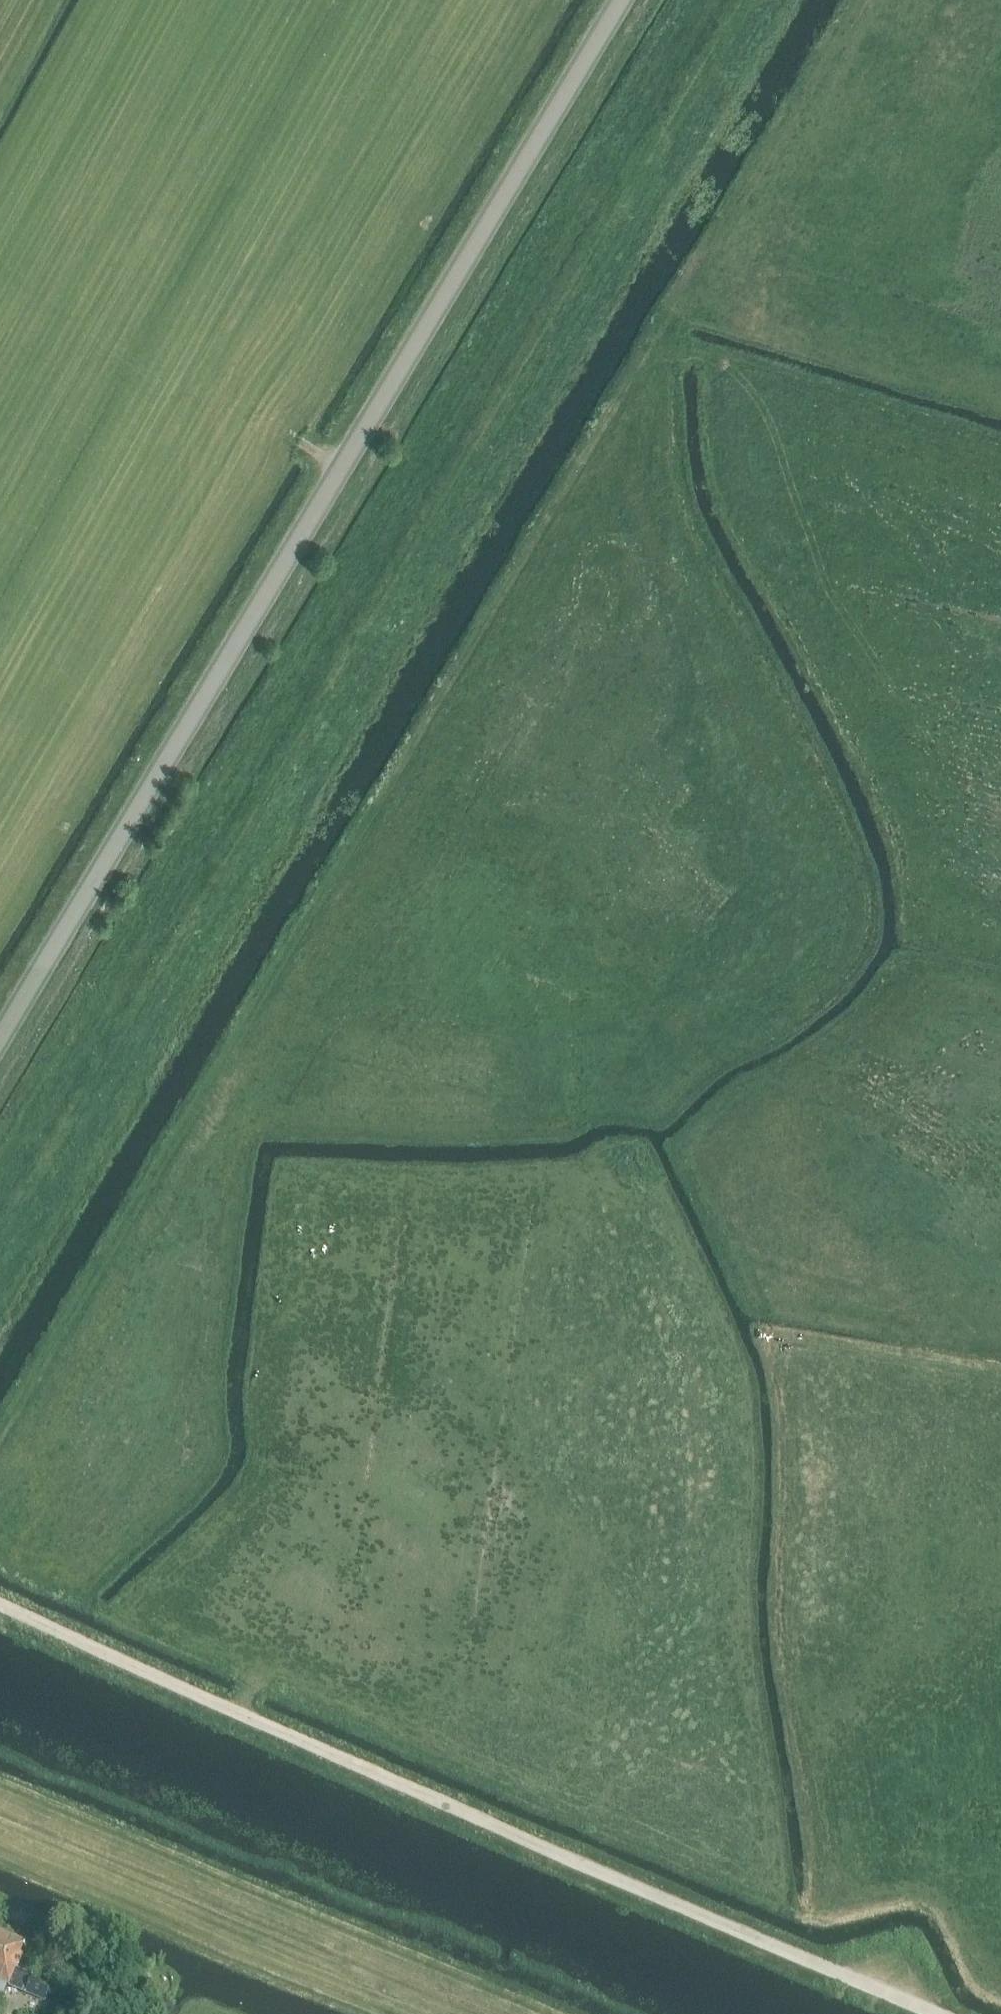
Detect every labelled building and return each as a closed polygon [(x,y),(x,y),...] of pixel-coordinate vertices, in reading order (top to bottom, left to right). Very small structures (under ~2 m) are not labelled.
[(0,1932),(0,1994),(4,1996),(8,1986),(9,1986),(22,1955),(20,1954),(25,1942),(0,1932)] [(45,2002),(54,1981),(34,1974),(26,1994),(45,2002)]
